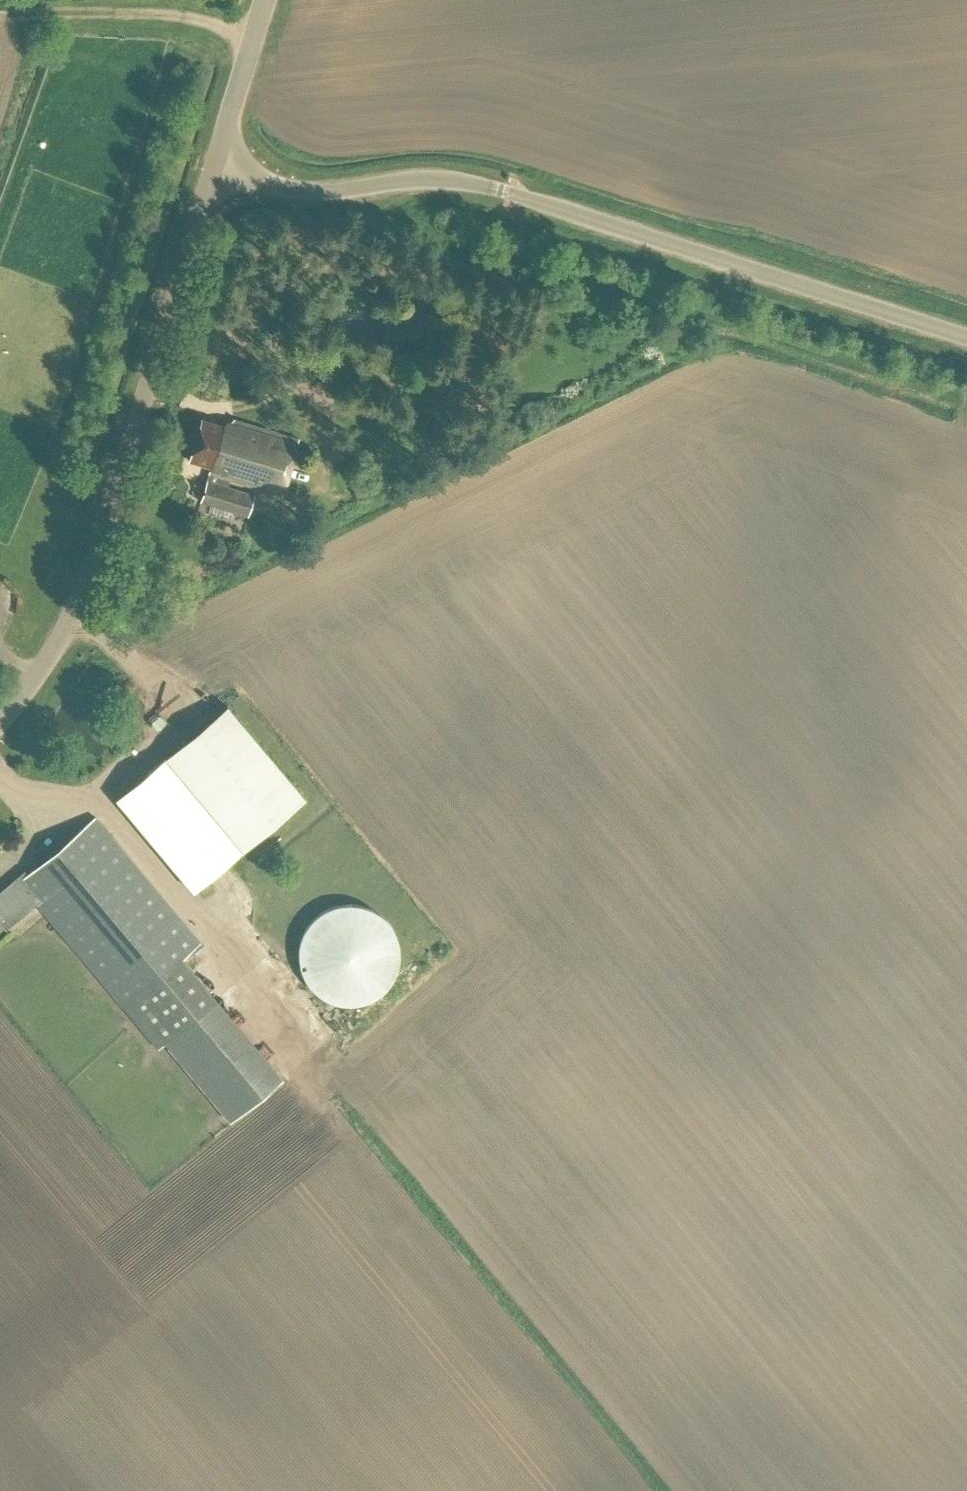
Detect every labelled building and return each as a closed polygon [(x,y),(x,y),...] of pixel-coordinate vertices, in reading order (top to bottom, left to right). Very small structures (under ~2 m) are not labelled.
[(230,477),(256,485),(281,492),(297,436),(234,418),(222,421),(199,415),(186,459),(209,465),(200,499),(248,513),(253,493),(228,486),(230,477)] [(231,707),(118,800),(193,891),(306,798),(231,707)] [(37,902),(159,1046),(163,1043),(230,1122),(283,1077),(182,957),(201,941),(94,814),(26,872),(23,869),(0,889),(0,920),(6,928),(37,902)] [(301,984),(397,983),(397,969),(382,969),(382,973),(366,973),(366,977),(341,977),(341,959),(301,959),(301,984)]
